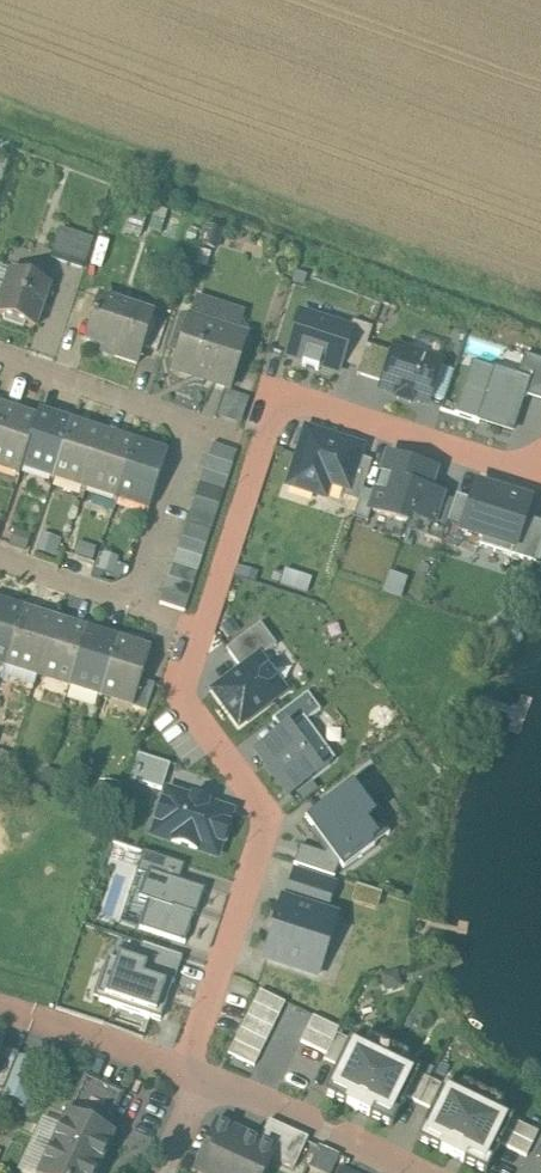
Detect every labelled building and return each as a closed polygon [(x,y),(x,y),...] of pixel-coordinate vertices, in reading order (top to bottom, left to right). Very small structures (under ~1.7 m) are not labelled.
[(151,209),(133,203),(124,230),(141,236),(151,209)] [(224,230),(205,224),(199,242),(218,249),(224,230)] [(93,239),(60,229),(51,258),(84,269),(93,239)] [(11,271),(0,303),(0,316),(34,327),(48,284),(11,271)] [(152,315),(101,299),(96,316),(94,316),(86,339),(117,350),(116,356),(137,363),(152,315)] [(354,327),(298,309),(283,355),(338,373),(354,327)] [(246,340),(188,320),(173,368),(231,388),(246,340)] [(398,346),(384,386),(426,400),(440,360),(398,346)] [(531,380),(472,360),(454,414),(512,434),(531,380)] [(208,389),(203,412),(243,420),(247,397),(208,389)] [(5,408),(0,424),(0,462),(18,468),(16,475),(18,476),(20,469),(37,419),(36,418),(5,408)] [(71,422),(40,412),(41,410),(39,410),(36,418),(37,419),(20,469),(29,472),(31,465),(53,472),(51,479),(52,479),(71,422)] [(103,432),(71,422),(52,479),(61,482),(63,475),(85,482),(83,489),(84,489),(103,432)] [(362,446),(307,429),(289,484),(316,492),(320,479),(347,487),(349,487),(359,456),(362,446)] [(134,443),(103,432),(84,489),(93,492),(95,486),(117,492),(114,499),(116,500),(134,443)] [(151,448),(134,443),(116,500),(125,502),(127,496),(148,503),(146,509),(148,510),(167,451),(151,446),(151,448)] [(237,451),(212,443),(208,456),(233,464),(237,451)] [(233,464),(208,456),(203,469),(228,477),(233,464)] [(373,460),(359,456),(349,487),(347,487),(344,497),(360,501),(364,488),(373,460)] [(434,471),(389,456),(377,492),(371,510),(428,529),(430,529),(441,496),(428,492),(434,471)] [(228,477),(203,469),(199,482),(224,490),(228,477)] [(224,490),(199,482),(195,496),(220,504),(224,490)] [(529,502),(477,485),(472,500),(464,527),(462,531),(482,537),(479,546),(511,556),(512,555),(524,517),(529,502)] [(371,510),(377,492),(364,488),(360,501),(355,517),(368,521),(371,510)] [(464,527),(472,500),(457,495),(455,501),(448,522),(464,527)] [(220,504),(195,496),(190,509),(215,517),(220,504)] [(455,501),(441,496),(430,529),(428,529),(425,537),(441,542),(448,522),(455,501)] [(215,517),(190,509),(186,523),(211,531),(215,517)] [(524,517),(512,555),(534,563),(540,542),(540,523),(524,517)] [(211,531),(186,523),(182,536),(207,544),(211,531)] [(33,530),(19,526),(16,532),(10,530),(5,543),(26,550),(33,530)] [(62,539),(43,533),(38,551),(56,556),(62,539)] [(207,544),(182,536),(177,550),(202,558),(207,544)] [(202,558),(177,550),(173,563),(198,571),(202,558)] [(116,575),(118,554),(94,552),(93,573),(116,575)] [(198,571),(173,563),(169,576),(194,584),(198,571)] [(279,584),(307,588),(310,574),(282,569),(279,584)] [(194,584),(169,576),(164,589),(189,597),(194,584)] [(189,597),(164,589),(160,602),(185,611),(189,597)] [(0,601),(0,666),(4,667),(22,610),(6,605),(7,603),(0,601)] [(53,617),(22,610),(4,667),(36,677),(53,617)] [(86,630),(53,617),(36,677),(68,687),(86,630)] [(118,640),(86,630),(68,687),(100,697),(118,640)] [(151,648),(135,643),(134,645),(118,640),(100,697),(133,707),(141,680),(151,648)] [(285,690),(257,653),(209,689),(237,726),(285,690)] [(155,684),(141,680),(133,707),(146,711),(155,684)] [(334,760),(303,717),(257,751),(289,793),(334,760)] [(136,751),(129,776),(162,786),(169,761),(136,751)] [(352,782),(306,817),(344,868),(391,833),(352,782)] [(232,812),(169,791),(154,834),(217,855),(232,812)] [(204,889),(148,869),(138,896),(151,901),(141,926),(184,942),(204,889)] [(338,916),(285,898),(264,958),(317,976),(338,916)] [(150,971),(174,979),(182,956),(142,943),(137,957),(153,962),(150,971)] [(108,957),(94,998),(160,1020),(174,979),(150,971),(153,962),(137,957),(115,950),(112,959),(108,957)] [(287,1005),(261,993),(255,1006),(281,1018),(287,1005)] [(281,1018),(255,1006),(248,1019),(275,1032),(281,1018)] [(340,1029),(313,1016),(307,1029),(333,1042),(340,1029)] [(275,1032),(248,1019),(242,1032),(268,1045),(275,1032)] [(333,1042),(307,1029),(300,1043),(327,1055),(333,1042)] [(268,1045),(242,1032),(236,1046),(262,1058),(268,1045)] [(350,1039),(323,1094),(392,1127),(407,1098),(419,1074),(419,1073),(350,1039)] [(327,1055),(300,1043),(294,1056),(321,1068),(327,1055)] [(262,1058),(236,1046),(229,1059),(256,1071),(262,1058)] [(1,1048),(0,1051),(0,1092),(3,1093),(19,1053),(1,1048)] [(19,1056),(3,1096),(25,1106),(41,1066),(19,1056)] [(321,1068),(294,1056),(288,1069),(314,1082),(321,1068)] [(314,1082),(288,1069),(282,1082),(308,1095),(314,1082)] [(431,1080),(419,1074),(407,1098),(420,1104),(431,1080)] [(124,1093),(85,1075),(67,1114),(106,1132),(124,1093)] [(432,1110),(444,1086),(431,1080),(420,1104),(419,1104),(432,1110)] [(418,1140),(486,1172),(487,1172),(513,1119),(444,1086),(432,1110),(418,1140)] [(67,1114),(39,1172),(97,1172),(114,1136),(106,1132),(67,1114)] [(218,1122),(219,1121),(217,1120),(193,1171),(195,1172),(196,1170),(202,1172),(266,1172),(272,1159),(277,1150),(259,1142),(218,1122)] [(308,1138),(269,1120),(259,1142),(277,1150),(272,1159),(294,1169),(308,1138)] [(319,1146),(309,1167),(322,1172),(331,1172),(339,1155),(319,1146)]
